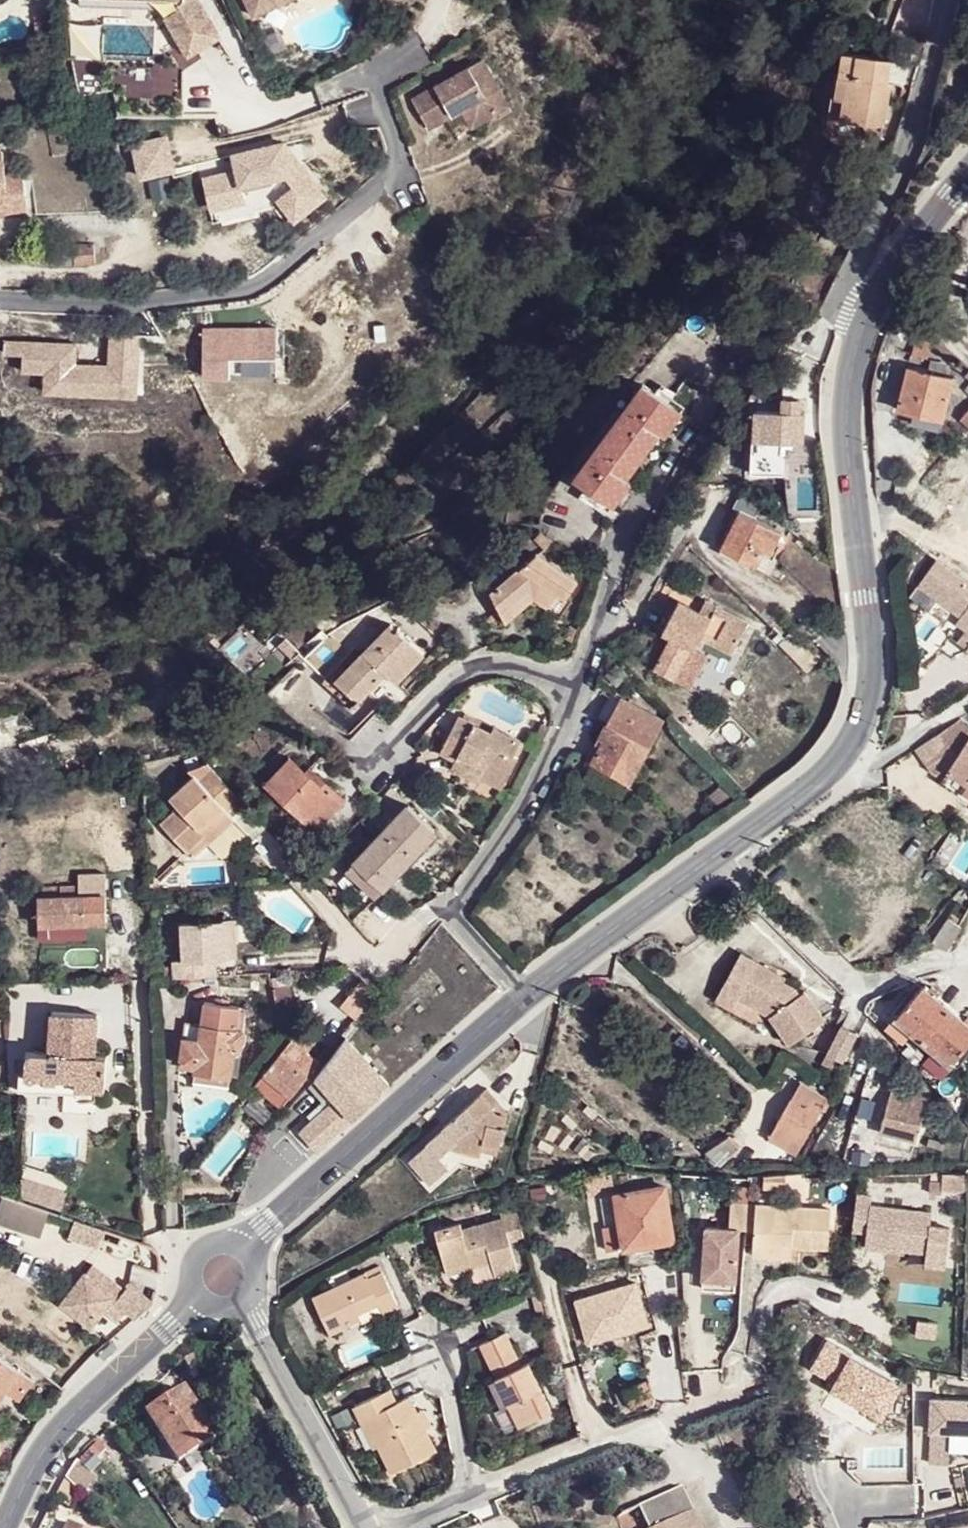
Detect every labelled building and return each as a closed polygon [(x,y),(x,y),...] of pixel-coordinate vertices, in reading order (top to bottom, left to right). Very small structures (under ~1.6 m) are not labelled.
[(157,4),(188,51),(228,29),(208,0),(106,0),(157,4)] [(251,7),(255,14),(282,0),(264,0),(251,7)] [(899,44),(912,47),(918,21),(904,18),(899,44)] [(494,50),(423,92),(440,121),(458,111),(471,133),(524,102),(494,50)] [(845,52),(841,74),(841,77),(849,78),(842,121),(865,125),(871,140),(883,138),(884,128),(891,83),(887,82),(890,60),(845,52)] [(841,77),(841,74),(836,73),(831,103),(827,120),(828,127),(831,131),(833,135),(839,138),(842,121),(849,78),(841,77)] [(42,119),(26,122),(28,133),(44,130),(42,119)] [(186,144),(166,149),(169,166),(188,163),(186,144)] [(0,153),(0,212),(10,211),(8,196),(26,193),(23,174),(5,176),(2,153),(0,153)] [(190,163),(145,171),(148,187),(192,178),(190,163)] [(145,171),(136,172),(138,190),(148,189),(148,187),(145,171)] [(95,243),(44,246),(45,265),(96,263),(95,243)] [(280,325),(202,327),(202,377),(236,376),(237,355),(281,356),(280,325)] [(140,398),(142,331),(111,330),(110,357),(77,356),(77,339),(9,336),(10,354),(22,355),(23,372),(45,373),(45,393),(140,398)] [(931,347),(924,341),(914,338),(910,355),(927,360),(931,347)] [(898,409),(916,413),(942,420),(954,378),(944,376),(947,366),(931,362),(928,372),(908,367),(898,409)] [(652,428),(668,406),(641,387),(574,480),(601,500),(618,477),(626,483),(660,434),(652,428)] [(680,415),(668,406),(652,428),(660,434),(665,437),(680,415)] [(755,422),(753,443),(803,449),(806,419),(802,418),(803,410),(786,408),(784,417),(758,414),(757,422),(755,422)] [(940,430),(942,420),(916,413),(914,423),(940,430)] [(629,485),(626,483),(618,477),(601,500),(614,509),(629,485)] [(764,497),(744,487),(733,510),(738,513),(721,548),(755,566),(763,552),(769,555),(780,533),(753,520),(764,497)] [(494,605),(506,627),(528,602),(536,607),(551,615),(560,599),(568,603),(578,585),(534,561),(494,605)] [(932,563),(916,587),(958,617),(946,634),(967,650),(967,587),(932,563)] [(511,635),(536,607),(528,602),(506,627),(511,635)] [(705,602),(698,615),(707,621),(714,608),(705,602)] [(707,621),(698,615),(677,603),(660,633),(669,639),(659,654),(677,666),(687,648),(692,651),(700,638),(731,656),(747,627),(714,608),(707,621)] [(390,624),(336,683),(358,704),(385,674),(396,684),(423,655),(390,624)] [(677,666),(659,654),(652,667),(670,679),(677,666)] [(607,725),(620,699),(611,695),(599,720),(607,725)] [(665,722),(620,699),(607,725),(600,739),(604,743),(593,765),(632,786),(665,722)] [(460,717),(443,748),(457,756),(477,766),(480,760),(487,764),(484,769),(479,778),(500,788),(516,758),(513,757),(520,741),(495,728),(472,717),(469,722),(460,717)] [(918,746),(930,755),(926,761),(926,763),(926,764),(927,766),(942,777),(946,772),(967,786),(967,734),(965,732),(956,720),(948,725),(939,732),(928,740),(918,746)] [(535,737),(544,742),(549,732),(551,726),(543,722),(535,737)] [(604,743),(600,739),(588,761),(593,765),(604,743)] [(918,746),(913,750),(926,761),(930,755),(918,746)] [(477,766),(457,756),(451,768),(477,782),(479,778),(484,769),(477,766)] [(291,759),(267,784),(315,831),(343,801),(316,776),(313,779),(305,773),(291,759)] [(477,766),(484,769),(487,764),(480,760),(477,766)] [(230,817),(245,804),(218,774),(212,768),(192,774),(197,781),(173,803),(182,813),(164,828),(189,856),(208,839),(203,833),(225,812),(230,817)] [(308,769),(305,773),(313,779),(316,776),(308,769)] [(937,785),(967,804),(967,786),(946,772),(942,777),(937,785)] [(406,805),(352,862),(382,890),(436,833),(406,805)] [(237,825),(230,817),(225,812),(203,833),(208,839),(189,856),(195,862),(237,825)] [(352,862),(345,869),(375,898),(382,890),(352,862)] [(38,898),(39,925),(106,923),(105,895),(80,896),(79,886),(43,887),(43,898),(38,898)] [(946,919),(930,942),(944,952),(960,928),(946,919)] [(173,963),(174,979),(216,977),(216,962),(225,961),(223,921),(181,924),(184,962),(173,963)] [(233,921),(223,921),(225,961),(235,961),(233,921)] [(735,956),(716,987),(733,997),(734,996),(765,1016),(784,1044),(820,1021),(799,991),(795,995),(794,993),(791,990),(780,984),(770,977),(774,972),(754,959),(749,966),(735,956)] [(784,978),(774,972),(770,977),(780,984),(784,978)] [(353,1020),(377,992),(361,979),(338,1007),(353,1020)] [(896,1015),(911,1029),(909,1032),(931,1053),(934,1049),(949,1063),(967,1043),(967,1020),(966,1017),(962,1023),(935,999),(939,994),(931,986),(926,991),(923,987),(896,1015)] [(716,987),(713,992),(730,1003),(733,997),(716,987)] [(179,1076),(194,1078),(194,1074),(230,1079),(234,1050),(240,1051),(245,1016),(202,1011),(199,1035),(184,1033),(179,1076)] [(27,1051),(25,1074),(75,1076),(74,1089),(104,1090),(106,1056),(94,1055),(96,1014),(52,1012),(49,1052),(27,1051)] [(896,1015),(890,1022),(904,1036),(909,1032),(911,1029),(896,1015)] [(291,1039),(263,1074),(291,1097),(304,1082),(309,1085),(314,1079),(324,1066),(306,1051),(314,1041),(300,1029),(291,1039)] [(854,1037),(840,1029),(828,1053),(857,1068),(862,1057),(848,1049),(854,1037)] [(378,1093),(386,1086),(347,1040),(345,1038),(324,1066),(314,1079),(309,1085),(306,1089),(322,1102),(307,1116),(311,1121),(298,1133),(316,1152),(380,1095),(378,1093)] [(942,1069),(949,1063),(934,1049),(931,1053),(927,1056),(942,1069)] [(20,1073),(19,1090),(74,1093),(74,1089),(75,1076),(25,1074),(20,1073)] [(229,1088),(230,1079),(194,1074),(194,1078),(193,1083),(229,1088)] [(281,1109),(291,1097),(263,1074),(254,1086),(281,1109)] [(827,1100),(800,1084),(792,1098),(790,1098),(775,1122),(778,1122),(769,1136),(798,1152),(827,1100)] [(423,1142),(434,1156),(448,1145),(477,1152),(479,1140),(495,1144),(502,1116),(496,1114),(489,1105),(493,1102),(481,1088),(439,1125),(441,1128),(423,1142)] [(926,1098),(889,1091),(881,1131),(918,1139),(926,1098)] [(727,1136),(708,1151),(723,1157),(736,1148),(727,1136)] [(489,1170),(495,1144),(479,1140),(477,1152),(448,1145),(434,1156),(489,1170)] [(961,1192),(962,1173),(939,1173),(937,1180),(937,1191),(961,1192)] [(26,1175),(19,1194),(44,1203),(65,1210),(72,1192),(26,1175)] [(937,1191),(937,1180),(924,1180),(924,1198),(937,1199),(937,1191)] [(660,1188),(612,1195),(616,1226),(619,1250),(668,1243),(660,1188)] [(0,1196),(0,1213),(37,1225),(44,1208),(1,1193),(0,1196)] [(612,1195),(595,1197),(599,1228),(616,1226),(612,1195)] [(867,1197),(854,1195),(848,1234),(863,1236),(861,1250),(896,1254),(896,1249),(926,1253),(930,1212),(867,1205),(867,1197)] [(725,1202),(724,1227),(696,1226),(694,1268),(727,1270),(729,1228),(744,1229),(746,1204),(725,1202)] [(826,1211),(746,1204),(744,1229),(749,1229),(747,1255),(774,1256),(775,1244),(786,1245),(823,1248),(826,1211)] [(520,1238),(512,1209),(497,1212),(499,1222),(457,1231),(455,1225),(433,1229),(441,1267),(462,1263),(465,1269),(469,1289),(493,1282),(490,1277),(513,1272),(505,1241),(520,1238)] [(97,1247),(100,1239),(103,1230),(104,1229),(75,1218),(67,1236),(97,1247)] [(616,1226),(599,1228),(602,1253),(619,1250),(616,1226)] [(786,1258),(786,1245),(775,1244),(774,1256),(786,1258)] [(925,1263),(926,1253),(896,1249),(896,1254),(896,1258),(925,1263)] [(462,1263),(441,1267),(442,1275),(465,1269),(462,1263)] [(92,1266),(84,1275),(101,1288),(108,1279),(92,1266)] [(727,1270),(694,1268),(693,1278),(726,1280),(727,1270)] [(324,1336),(341,1329),(338,1324),(353,1317),(371,1308),(376,1317),(393,1309),(376,1273),(361,1282),(357,1276),(308,1301),(324,1336)] [(101,1288),(84,1275),(62,1304),(72,1312),(90,1325),(102,1310),(115,1320),(117,1321),(126,1310),(135,1317),(151,1302),(142,1296),(128,1285),(129,1284),(127,1282),(122,1289),(108,1279),(101,1288)] [(681,1313),(672,1314),(673,1324),(682,1322),(681,1313)] [(355,1321),(353,1317),(338,1324),(341,1329),(355,1321)] [(477,1347),(492,1381),(506,1408),(515,1430),(550,1412),(527,1364),(519,1368),(503,1335),(477,1347)] [(3,1392),(17,1401),(31,1380),(0,1358),(0,1397),(3,1392)] [(499,1411),(506,1408),(492,1381),(485,1383),(499,1411)] [(145,1414),(178,1464),(214,1439),(182,1390),(145,1414)] [(387,1391),(350,1409),(365,1445),(371,1442),(388,1475),(427,1456),(418,1436),(410,1420),(402,1402),(394,1405),(387,1391)] [(417,1416),(410,1420),(418,1436),(425,1433),(417,1416)] [(77,1462),(64,1477),(79,1493),(81,1495),(95,1479),(88,1473),(99,1462),(96,1459),(103,1451),(96,1442),(77,1462)] [(57,1488),(55,1493),(67,1505),(79,1493),(64,1477),(57,1488)] [(646,1527),(697,1527),(681,1487),(637,1506),(646,1527)]
